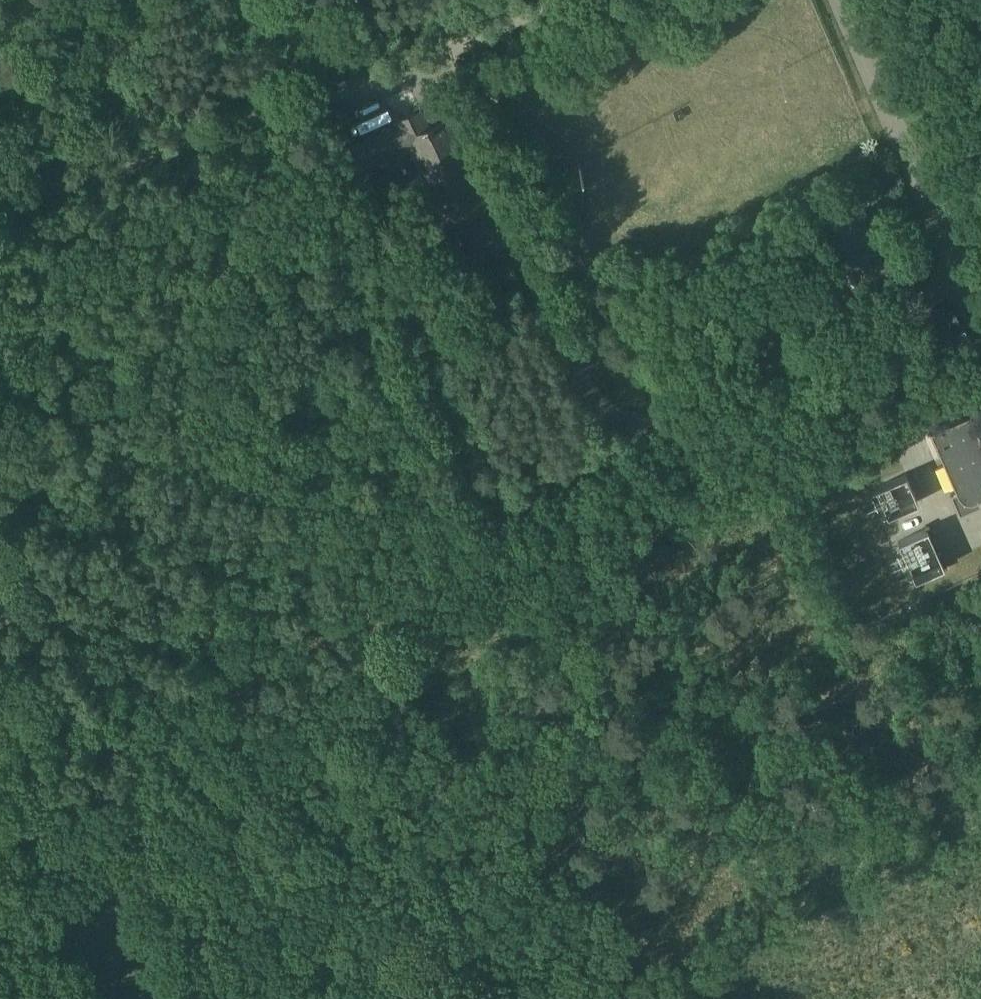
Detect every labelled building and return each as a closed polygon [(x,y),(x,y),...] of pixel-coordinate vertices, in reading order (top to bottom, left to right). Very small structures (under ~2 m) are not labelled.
[(428,126),(427,124),(420,109),(397,120),(399,124),(343,150),(353,173),(411,146),(447,224),(449,223),(457,240),(495,223),(487,206),(489,205),(449,117),(428,126)] [(915,360),(958,341),(952,328),(957,326),(958,322),(954,311),(951,310),(946,312),(943,306),(935,310),(899,325),(915,360)] [(959,419),(931,431),(956,491),(951,494),(959,514),(980,504),(978,498),(980,497),(980,439),(970,414),(959,419)] [(906,475),(874,488),(886,515),(917,501),(906,475)] [(898,542),(915,580),(944,567),(928,529),(898,542)]
